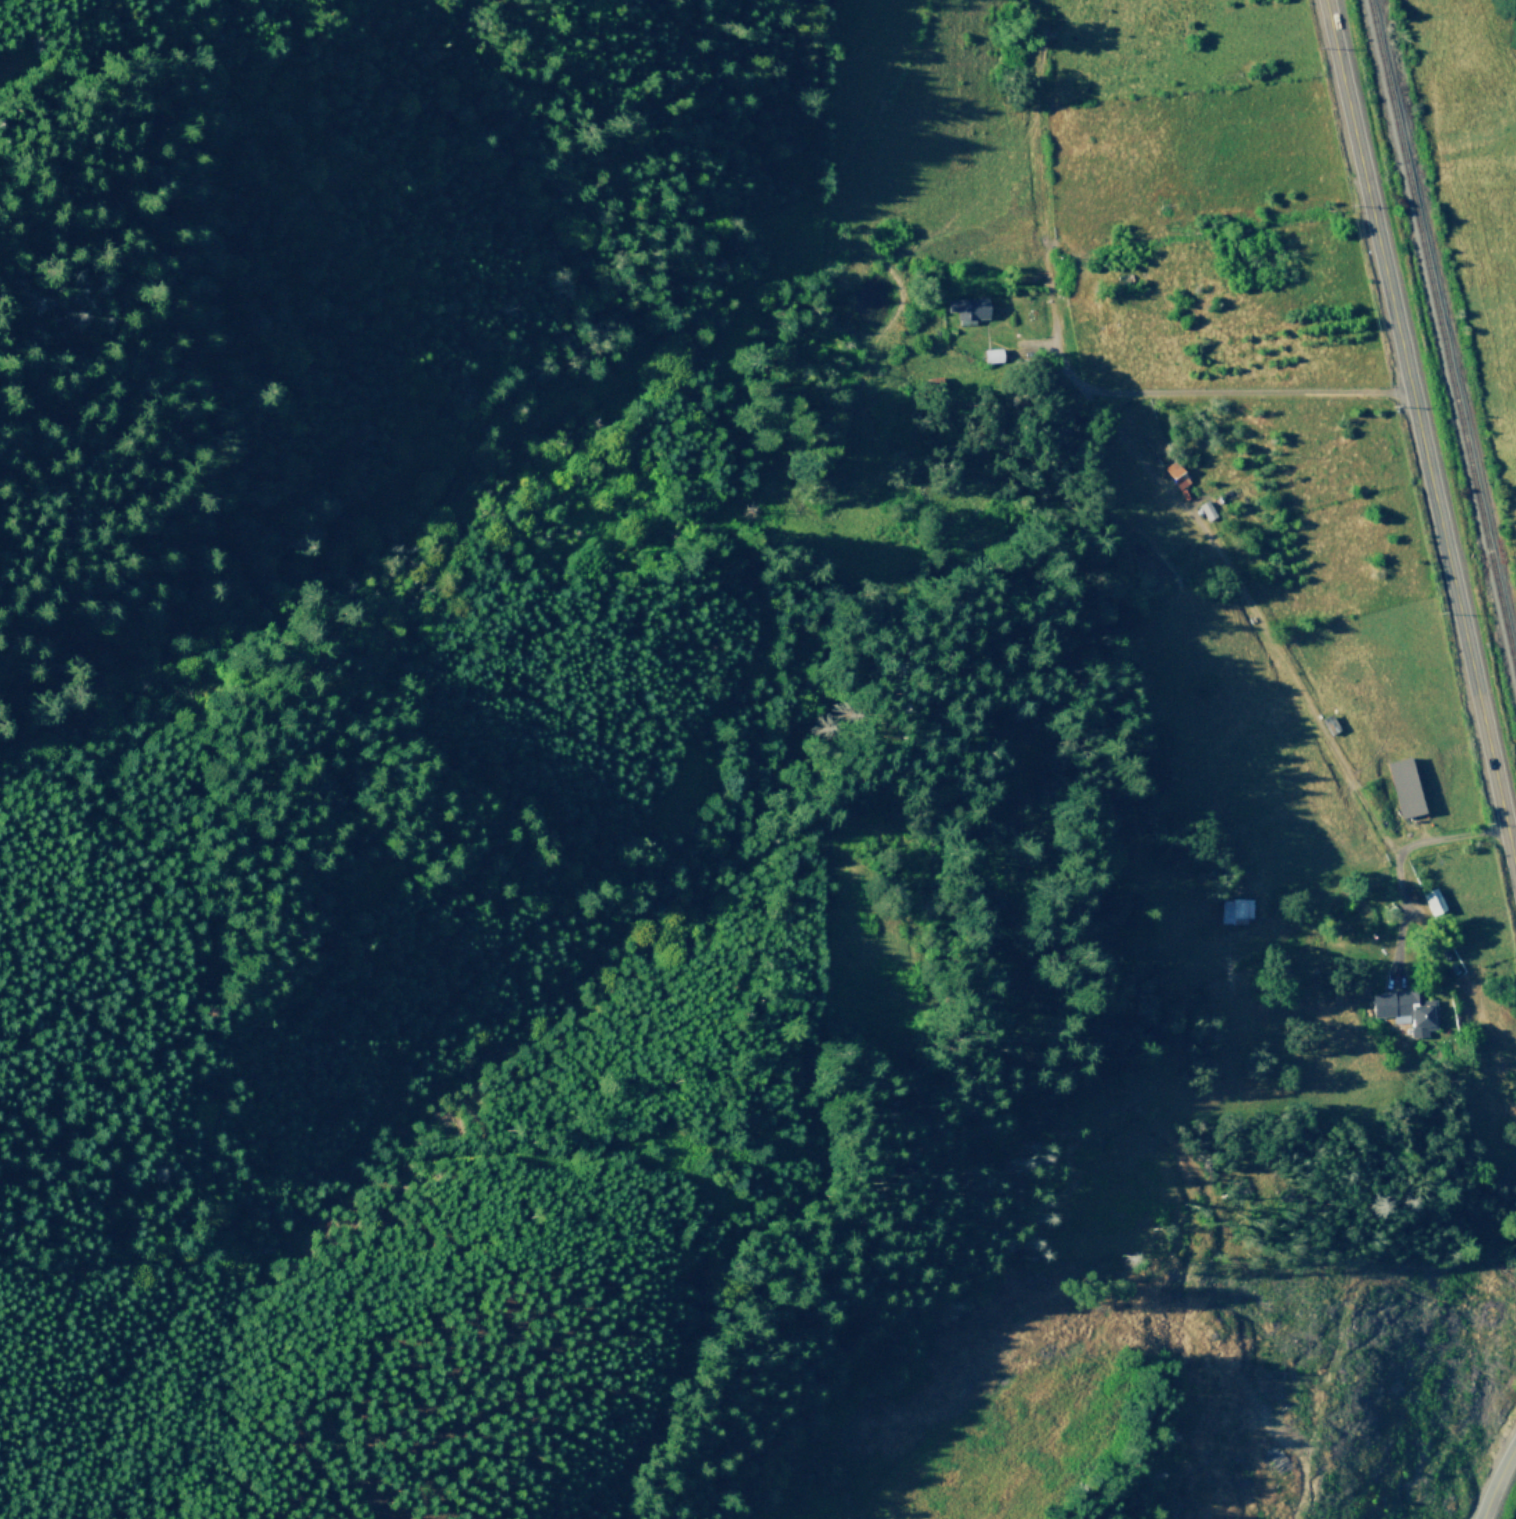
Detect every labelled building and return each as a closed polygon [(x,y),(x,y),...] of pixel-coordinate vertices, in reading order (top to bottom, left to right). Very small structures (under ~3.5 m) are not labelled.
[(1164,469),(1179,491),(1190,484),(1175,461),(1164,469)] [(1207,522),(1216,517),(1208,501),(1198,506),(1207,522)] [(1425,813),(1410,757),(1386,763),(1401,819),(1425,813)] [(1446,911),(1438,888),(1423,893),(1431,916),(1446,911)] [(1220,924),(1250,925),(1251,900),(1221,899),(1220,924)] [(1372,994),(1374,1018),(1393,1017),(1393,1024),(1410,1023),(1411,1039),(1427,1038),(1427,1031),(1436,1031),(1435,1001),(1421,1002),(1421,991),(1372,994)]
